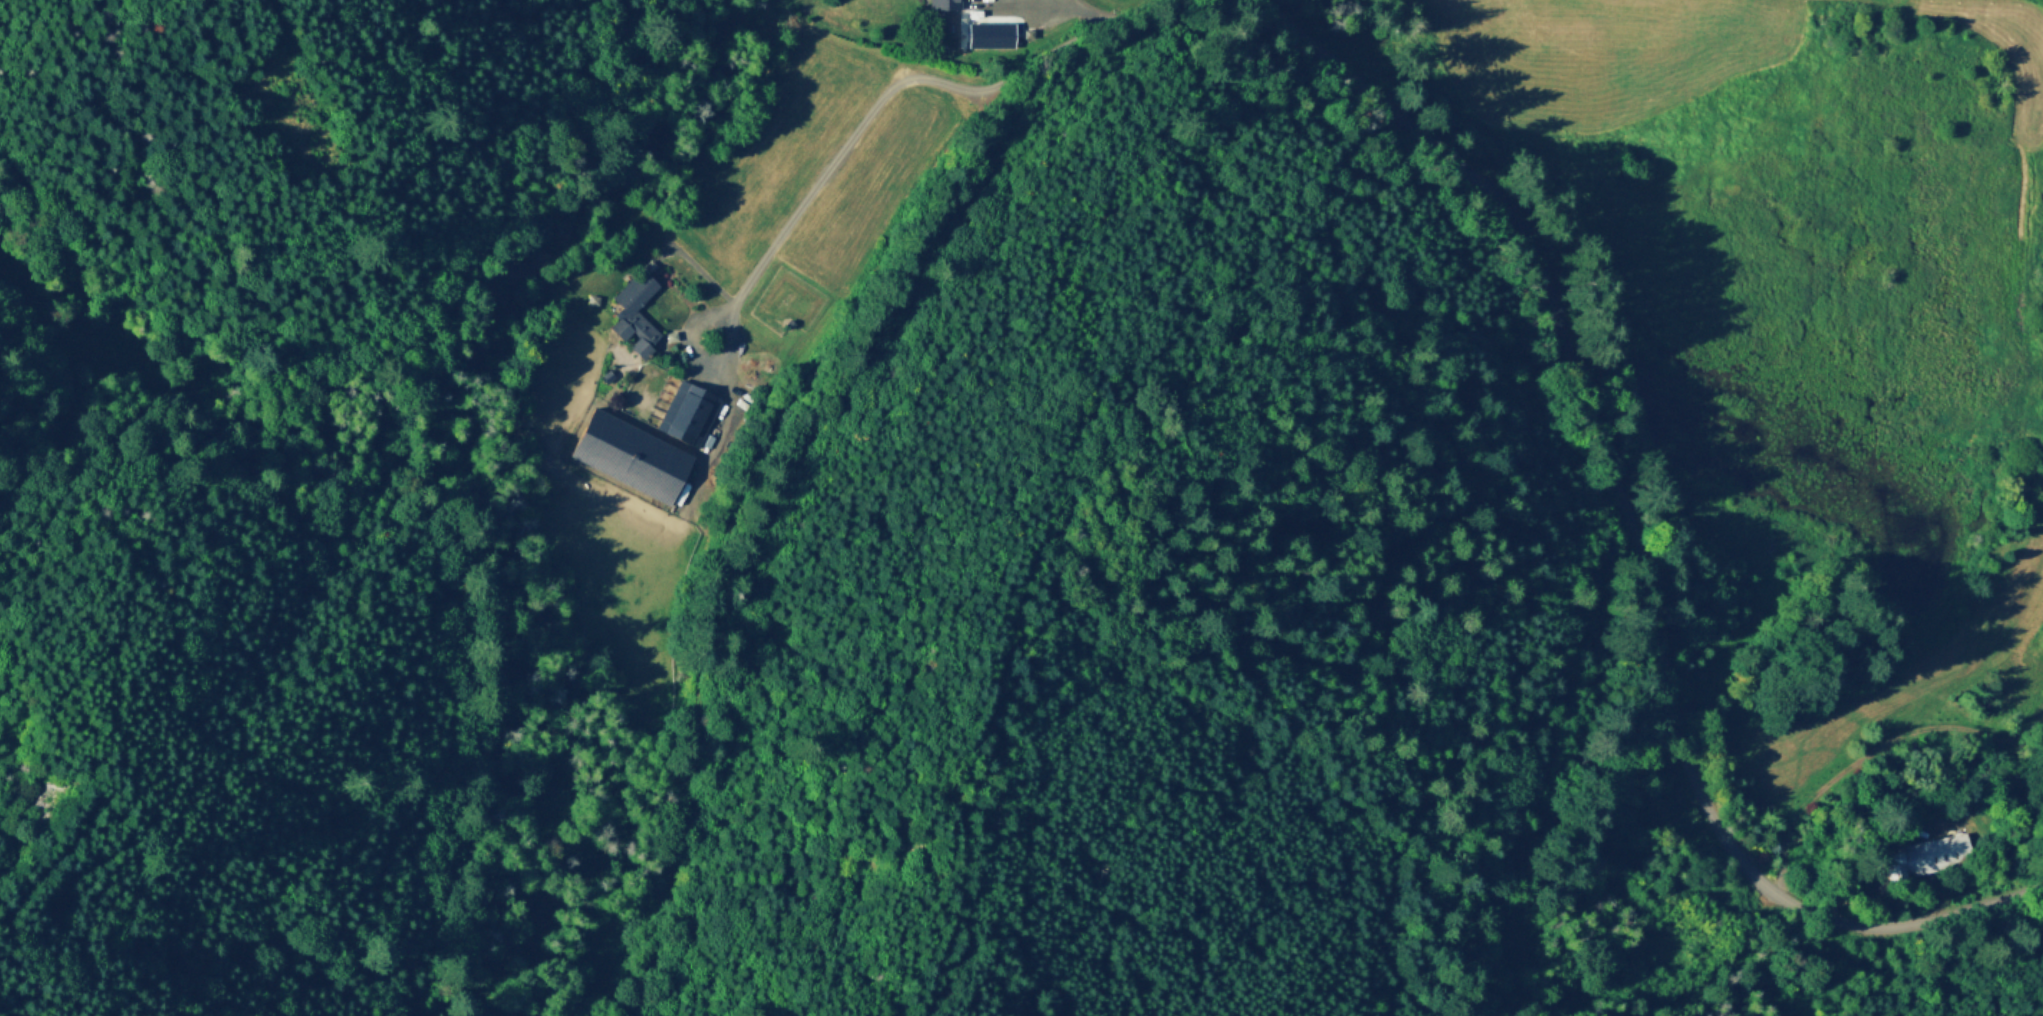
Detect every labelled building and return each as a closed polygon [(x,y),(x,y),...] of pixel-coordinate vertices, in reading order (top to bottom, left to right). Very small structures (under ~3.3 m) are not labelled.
[(929,10),(959,10),(959,0),(929,0),(929,10)] [(1013,23),(1004,23),(1004,16),(998,16),(998,5),(989,5),(988,0),(984,0),(985,23),(968,24),(970,49),(1014,47),(1013,23)] [(623,343),(634,333),(628,327),(618,338),(604,325),(616,312),(620,315),(630,305),(657,331),(646,342),(650,346),(638,358),(623,343)] [(603,366),(611,375),(603,381),(596,372),(603,366)] [(675,374),(720,396),(696,445),(651,424),(675,374)] [(564,451),(589,402),(689,453),(664,502),(564,451)] [(1893,846),(1893,844),(1963,829),(1970,860),(1881,880),(1875,850),(1893,846)]
